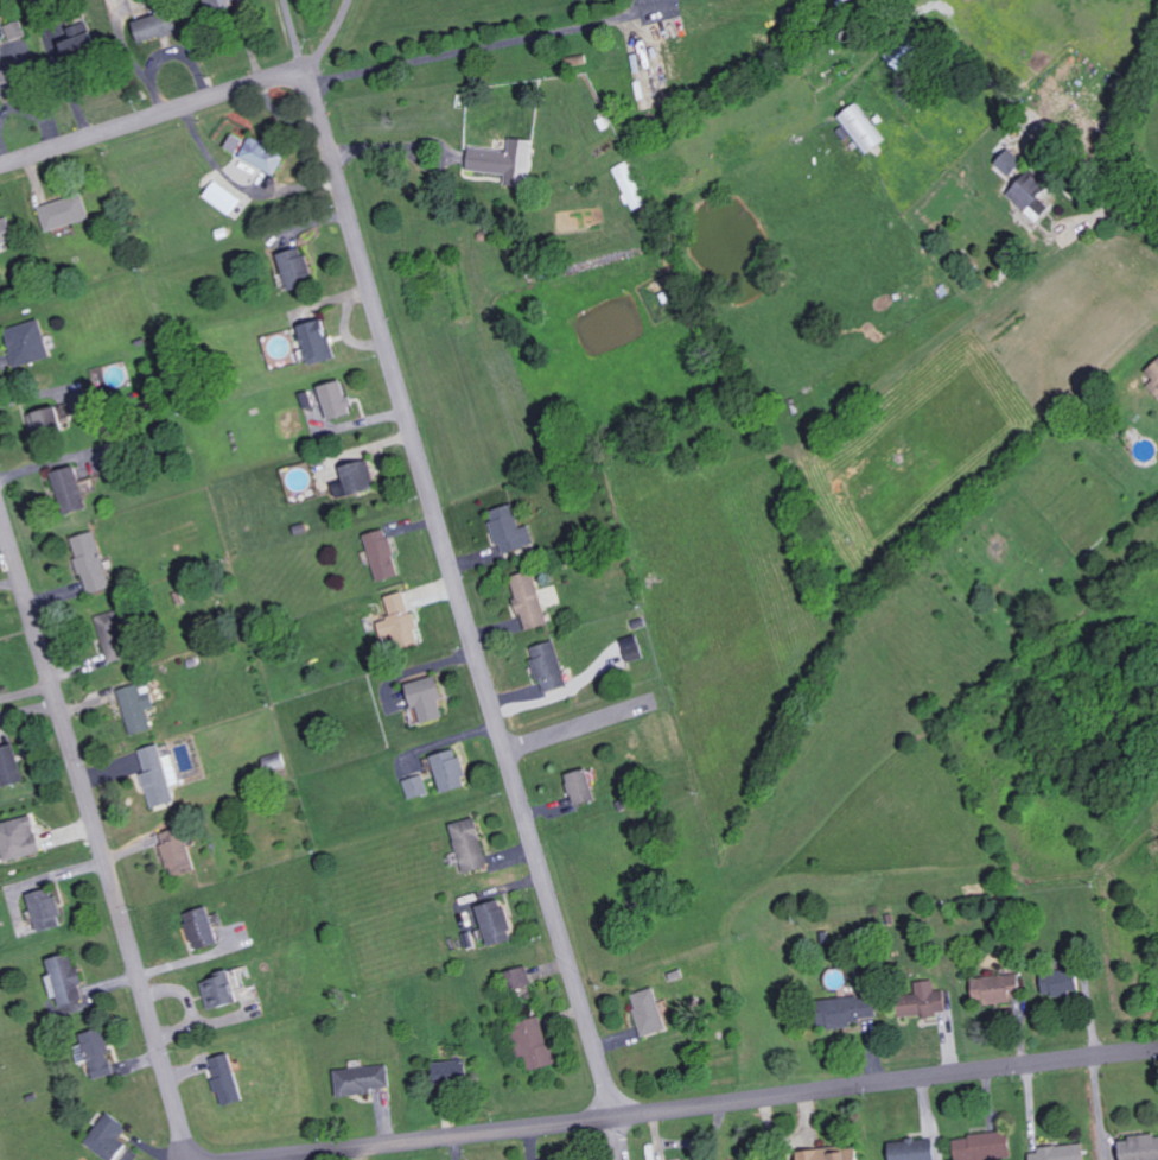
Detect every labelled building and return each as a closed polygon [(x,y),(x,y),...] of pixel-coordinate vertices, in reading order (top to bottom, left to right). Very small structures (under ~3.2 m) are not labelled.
[(214,18),(239,10),(236,0),(208,0),(214,18)] [(136,20),(142,42),(182,31),(176,9),(136,20)] [(10,42),(4,19),(0,20),(0,44),(10,42)] [(11,41),(28,38),(24,20),(8,23),(11,41)] [(102,50),(91,21),(72,28),(75,38),(65,42),(72,61),(102,50)] [(16,67),(3,71),(0,59),(0,96),(22,90),(16,67)] [(864,155),(884,145),(863,103),(843,113),(864,155)] [(239,153),(247,139),(235,133),(227,147),(239,153)] [(243,156),(278,175),(290,153),(255,134),(243,156)] [(537,140),(513,137),(512,150),(474,146),(471,170),(509,174),(508,184),(532,187),(537,140)] [(1028,162),(1012,148),(998,164),(1014,178),(1028,162)] [(632,211),(648,205),(632,161),(616,167),(632,211)] [(1043,198),(1053,188),(1033,169),(1009,194),(1039,222),(1053,207),(1043,198)] [(232,215),(243,199),(217,180),(205,195),(232,215)] [(92,217),(84,192),(40,206),(48,231),(92,217)] [(19,240),(13,217),(0,220),(0,245),(19,240)] [(317,284),(305,246),(280,255),(293,292),(317,284)] [(339,358),(328,318),(302,326),(313,365),(339,358)] [(18,367),(54,356),(43,319),(6,330),(18,367)] [(322,385),(329,420),(355,415),(347,380),(322,385)] [(69,429),(63,406),(31,414),(34,426),(41,424),(44,435),(69,429)] [(336,484),(340,499),(379,489),(371,460),(343,467),(347,481),(336,484)] [(57,472),(65,514),(90,509),(82,467),(57,472)] [(533,525),(522,528),(516,504),(491,511),(499,545),(503,544),(505,553),(538,545),(533,525)] [(403,575),(389,529),(366,535),(379,582),(403,575)] [(73,538),(90,595),(114,588),(97,531),(73,538)] [(528,631),(552,624),(536,570),(512,577),(528,631)] [(388,596),(393,618),(380,621),(385,639),(396,636),(399,651),(423,644),(409,591),(388,596)] [(100,615),(109,662),(133,657),(125,611),(100,615)] [(632,662),(647,657),(640,635),(625,640),(632,662)] [(545,693),(571,686),(558,641),(533,648),(545,693)] [(448,698),(441,675),(412,684),(424,725),(448,717),(442,700),(448,698)] [(120,690),(133,735),(155,729),(149,708),(157,706),(153,691),(144,694),(142,684),(120,690)] [(6,787),(28,781),(17,744),(0,749),(0,767),(6,787)] [(142,749),(147,773),(145,773),(153,809),(177,803),(163,744),(142,749)] [(445,793),(471,785),(459,748),(434,756),(445,793)] [(600,800),(590,768),(568,775),(579,807),(600,800)] [(405,779),(410,799),(430,794),(425,775),(405,779)] [(44,850),(33,814),(0,824),(0,837),(8,862),(44,850)] [(453,824),(466,874),(491,867),(478,817),(453,824)] [(162,834),(175,878),(200,870),(186,826),(162,834)] [(64,927),(56,887),(31,892),(38,932),(64,927)] [(492,947),(518,939),(505,899),(480,906),(492,947)] [(186,913),(198,951),(223,944),(212,906),(186,913)] [(50,975),(59,1008),(89,999),(80,966),(76,967),(72,953),(49,960),(53,974),(50,975)] [(515,992),(536,985),(530,966),(509,973),(515,992)] [(206,981),(211,1009),(241,1004),(235,970),(218,973),(219,979),(206,981)] [(1085,997),(1085,971),(1045,971),(1045,997),(1085,997)] [(975,1003),(1024,1002),(1024,975),(974,977),(975,1003)] [(948,990),(936,991),(935,981),(917,982),(918,994),(900,995),(901,1017),(949,1014),(948,990)] [(644,1036),(670,1031),(661,988),(635,993),(644,1036)] [(831,1025),(879,1021),(877,995),(829,999),(831,1025)] [(533,1071),(558,1064),(545,1017),(515,1025),(524,1058),(529,1057),(533,1071)] [(84,1033),(94,1079),(116,1075),(107,1028),(84,1033)] [(226,1107),(248,1101),(234,1053),(212,1059),(226,1107)] [(468,1082),(467,1060),(436,1062),(438,1084),(468,1082)] [(372,1095),(372,1088),(391,1088),(390,1066),(337,1068),(339,1096),(372,1095)] [(137,1153),(119,1140),(129,1126),(109,1112),(87,1141),(113,1159),(132,1159),(137,1153)] [(1013,1131),(958,1134),(960,1159),(975,1159),(1015,1157),(1013,1131)] [(1124,1136),(1125,1159),(1157,1159),(1157,1134),(1124,1136)] [(938,1138),(891,1139),(891,1159),(938,1159),(938,1138)] [(1034,1159),(1089,1159),(1088,1143),(1041,1145),(1041,1152),(1034,1152),(1034,1159)] [(803,1159),(862,1159),(861,1147),(846,1148),(833,1150),(832,1146),(802,1150),(803,1159)]
